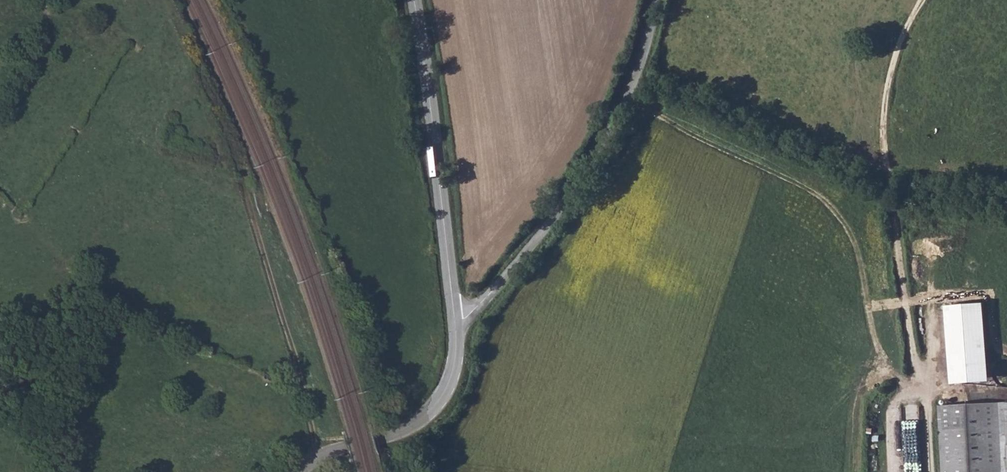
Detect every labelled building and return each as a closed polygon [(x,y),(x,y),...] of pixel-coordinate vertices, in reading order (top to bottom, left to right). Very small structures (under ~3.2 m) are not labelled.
[(941,400),(945,471),(1006,471),(1006,396),(941,400)] [(923,452),(912,452),(912,445),(918,445),(918,432),(905,432),(905,468),(894,468),(894,471),(922,471),(923,452)]
